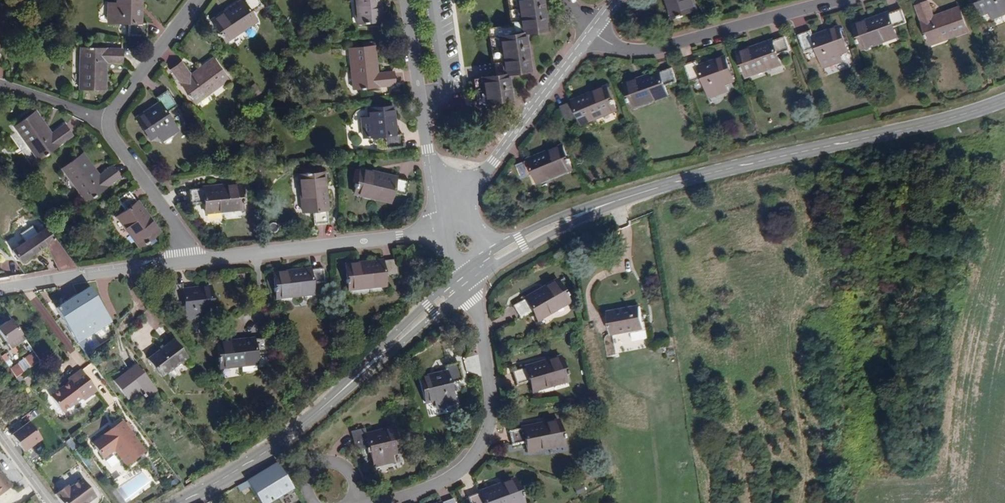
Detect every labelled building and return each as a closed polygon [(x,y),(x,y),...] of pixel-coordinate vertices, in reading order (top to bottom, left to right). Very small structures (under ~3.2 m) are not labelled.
[(116,3),(108,3),(108,23),(128,23),(129,35),(146,35),(147,23),(141,24),(141,0),(116,0),(116,3)] [(259,0),(246,0),(244,1),(243,0),(212,20),(225,40),(242,29),(243,31),(257,21),(252,14),(263,6),(259,0)] [(356,11),(359,11),(361,24),(384,21),(382,0),(355,0),(356,11)] [(520,28),(498,32),(504,71),(494,73),(481,75),(486,101),(495,99),(511,96),(507,71),(529,67),(523,30),(546,27),(542,0),(515,0),(520,28)] [(508,20),(486,25),(494,73),(504,71),(498,32),(520,28),(515,0),(505,0),(508,20)] [(666,2),(669,1),(676,21),(697,13),(693,0),(665,0),(666,2)] [(959,8),(941,14),(935,0),(915,8),(929,43),(941,38),(942,41),(968,30),(959,8)] [(978,16),(987,13),(989,20),(1004,15),(1004,4),(1004,0),(972,0),(978,16)] [(905,25),(901,11),(888,15),(853,26),(861,48),(880,42),(881,44),(896,39),(893,29),(905,25)] [(845,51),(839,27),(812,34),(811,29),(797,32),(802,50),(816,47),(821,66),(839,60),(837,54),(845,51)] [(789,53),(786,40),(774,43),(773,43),(737,53),(744,74),(763,69),(764,71),(780,67),(777,57),(789,53)] [(377,74),(374,47),(348,50),(351,71),(354,71),(356,90),(395,86),(393,73),(377,74)] [(122,50),(84,49),(83,66),(81,66),(80,88),(104,89),(105,62),(121,63),(122,50)] [(225,78),(210,57),(189,72),(184,65),(172,73),(194,104),(210,93),(209,90),(225,78)] [(733,80),(725,57),(699,65),(698,59),(684,63),(690,80),(703,77),(707,89),(708,96),(727,90),(725,83),(733,80)] [(676,80),(672,67),(659,71),(658,71),(624,82),(631,104),(651,97),(652,100),(667,95),(663,85),(676,80)] [(486,101),(481,75),(471,76),(477,105),(495,102),(495,99),(486,101)] [(615,108),(606,87),(572,101),(572,102),(560,107),(565,120),(578,115),(581,125),(597,119),(596,116),(615,108)] [(175,107),(164,91),(153,99),(157,105),(134,120),(148,142),(156,136),(159,141),(175,131),(164,115),(175,107)] [(74,134),(67,122),(51,132),(36,111),(15,125),(26,142),(30,141),(41,156),(74,134)] [(394,138),(388,111),(363,116),(364,124),(358,126),(362,144),(380,141),(384,154),(402,150),(399,137),(394,138)] [(568,159),(558,139),(524,155),(524,156),(513,162),(520,174),(532,169),(536,177),(551,170),(550,168),(568,159)] [(87,197),(119,175),(112,164),(97,173),(82,152),(61,166),(73,184),(76,182),(81,189),(87,197)] [(394,181),(358,172),(352,196),(373,202),(373,203),(388,207),(390,196),(403,199),(406,185),(394,182),(394,181)] [(323,175),(301,178),(303,198),(300,198),(302,214),(309,214),(310,227),(325,226),(323,197),(324,197),(323,175)] [(202,189),(188,190),(190,203),(203,203),(203,212),(220,211),(220,209),(241,208),(238,184),(201,187),(202,189)] [(135,200),(127,190),(116,197),(124,208),(115,214),(124,227),(126,226),(139,243),(158,230),(137,199),(135,200)] [(58,270),(76,266),(52,235),(46,225),(11,250),(21,262),(44,245),(58,269),(58,270)] [(397,277),(396,263),(382,265),(382,264),(345,268),(347,289),(367,288),(368,290),(384,288),(384,279),(397,277)] [(322,288),(322,275),(308,275),(308,274),(271,275),(272,299),(292,298),(293,300),(309,299),(309,289),(322,288)] [(572,305),(558,280),(526,298),(528,304),(517,310),(524,323),(536,317),(541,326),(555,318),(554,315),(572,305)] [(229,311),(226,285),(199,289),(198,283),(170,287),(172,305),(184,304),(187,324),(206,321),(205,315),(229,311)] [(55,309),(77,344),(86,357),(92,353),(84,341),(113,320),(113,319),(88,286),(55,309)] [(630,297),(598,303),(602,323),(634,316),(630,297)] [(22,334),(19,331),(11,319),(0,327),(0,335),(7,344),(22,334)] [(11,350),(26,340),(22,334),(7,344),(11,350)] [(174,339),(148,358),(160,374),(186,355),(174,339)] [(271,355),(270,341),(257,342),(257,341),(221,344),(222,366),(242,365),(243,367),(259,365),(258,356),(271,355)] [(25,360),(31,369),(41,362),(35,353),(25,360)] [(569,379),(562,357),(526,368),(526,369),(513,373),(516,386),(530,383),(533,392),(549,388),(548,385),(569,379)] [(130,358),(109,374),(120,390),(132,380),(139,389),(148,382),(130,358)] [(460,379),(454,360),(441,364),(443,370),(417,378),(424,402),(432,400),(434,407),(453,401),(447,383),(460,379)] [(18,364),(10,370),(16,379),(24,373),(18,364)] [(83,401),(96,391),(81,370),(68,380),(70,382),(50,397),(61,412),(81,397),(83,401)] [(121,421),(91,443),(103,459),(113,451),(124,466),(144,452),(121,421)] [(38,439),(27,423),(9,435),(20,452),(38,439)] [(563,445),(559,423),(545,425),(545,426),(536,428),(536,427),(508,432),(511,445),(524,443),(526,453),(542,450),(542,449),(563,445)] [(400,458),(393,432),(366,440),(364,433),(355,436),(360,456),(373,452),(379,471),(394,467),(392,460),(400,458)] [(110,478),(119,473),(110,455),(101,460),(110,478)] [(276,461),(247,481),(259,502),(265,502),(292,487),(288,481),(276,461)] [(0,473),(0,493),(10,486),(0,473)] [(509,474),(474,487),(474,488),(462,493),(466,502),(477,502),(479,502),(480,502),(498,502),(517,496),(509,474)] [(288,481),(292,487),(298,484),(294,478),(288,481)] [(54,496),(59,502),(89,502),(94,499),(81,480),(68,490),(66,487),(54,496)] [(452,495),(441,499),(441,498),(427,502),(455,502),(452,495)]
